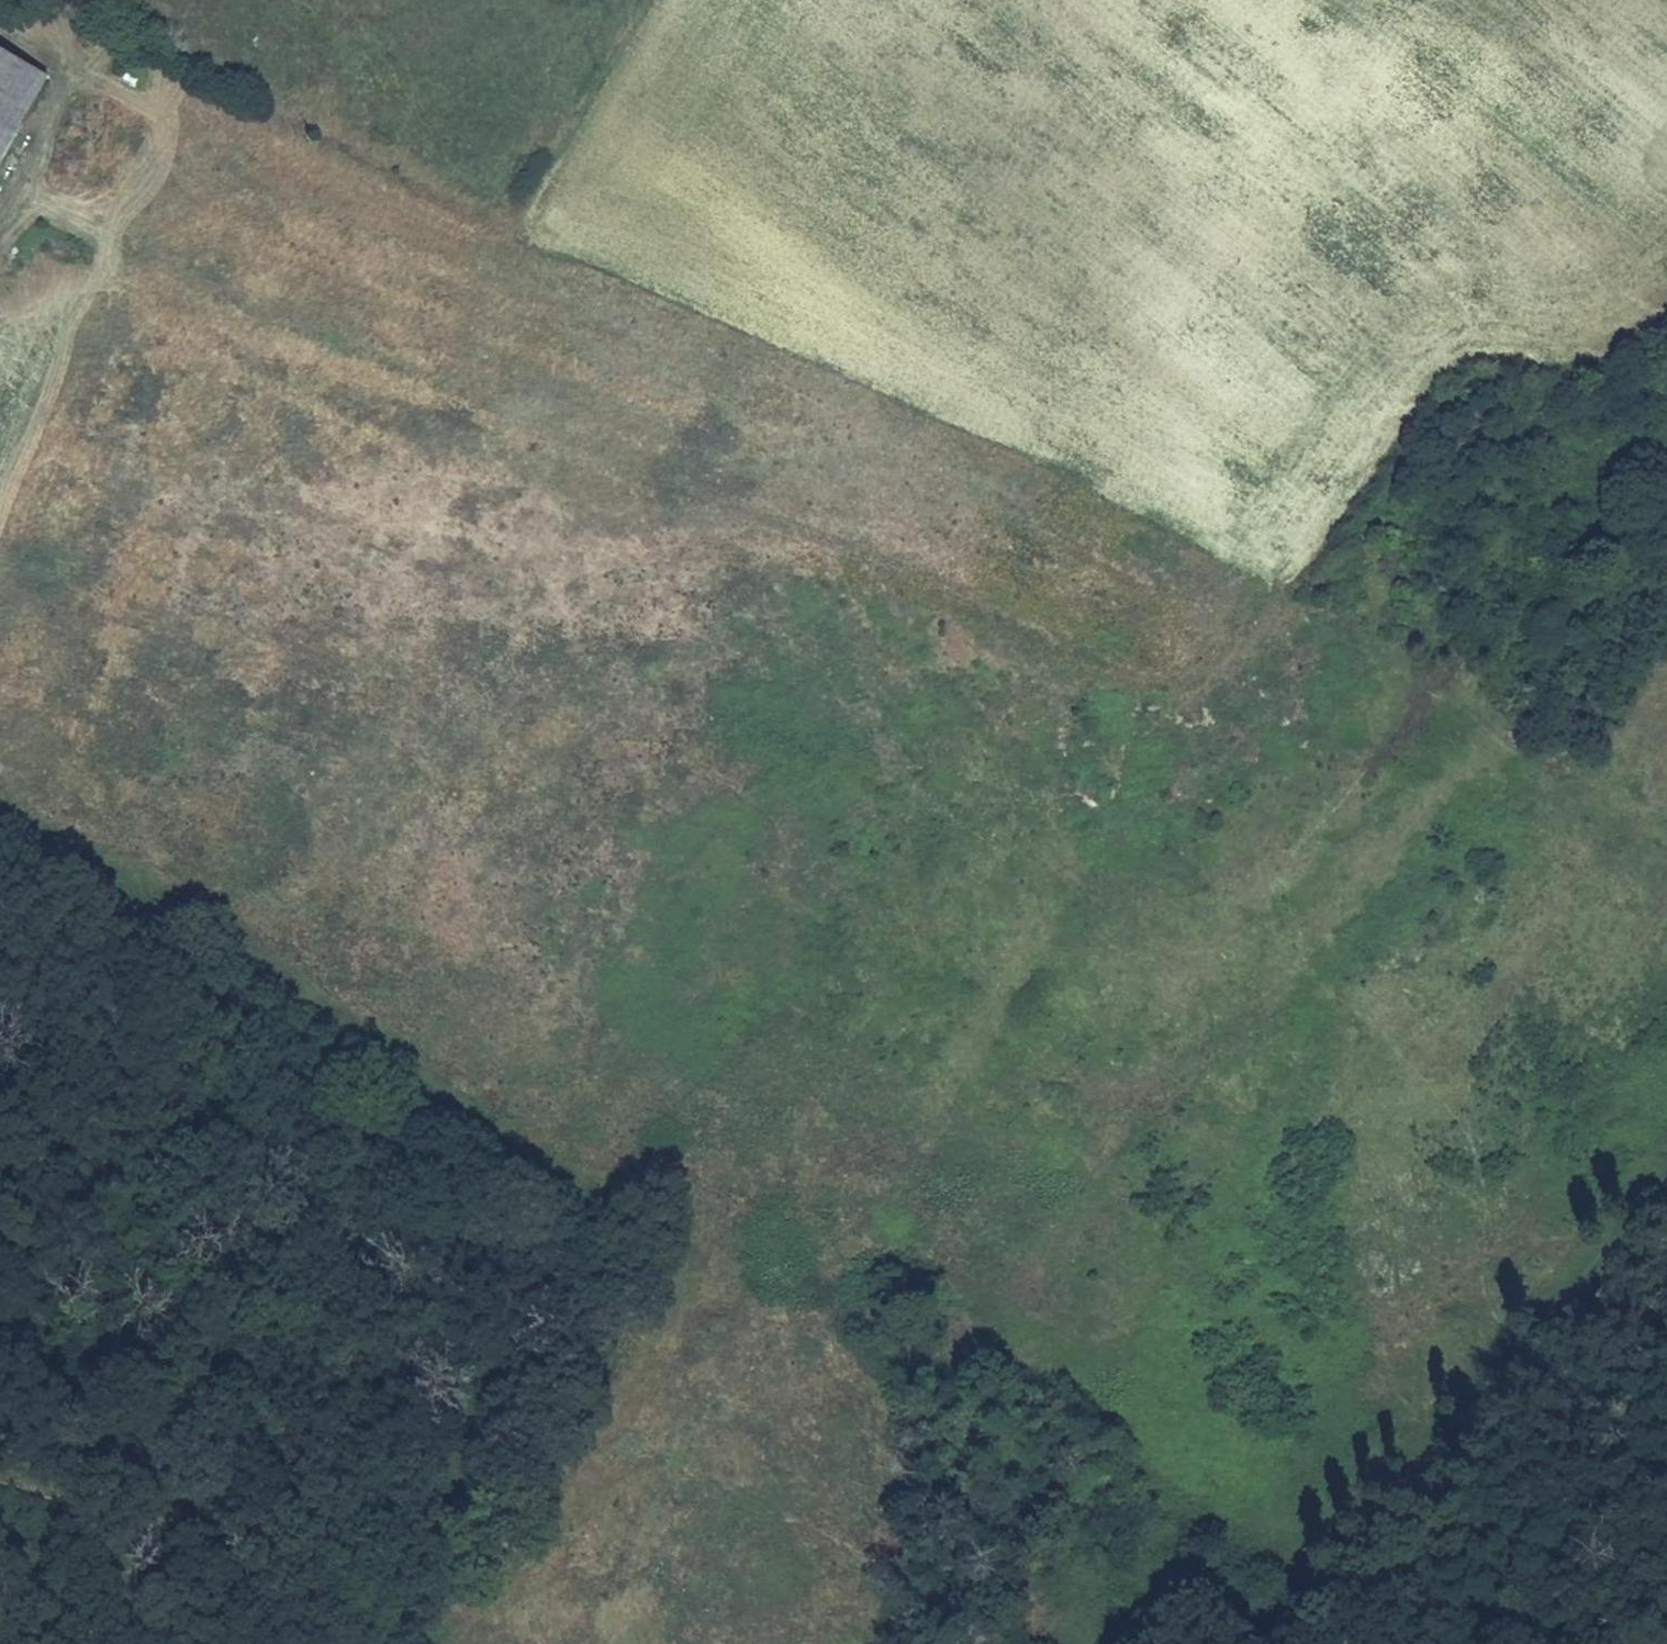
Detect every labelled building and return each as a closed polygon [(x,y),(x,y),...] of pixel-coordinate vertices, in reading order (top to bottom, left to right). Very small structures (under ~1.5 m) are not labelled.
[(0,50),(0,165),(50,78),(0,50)]
